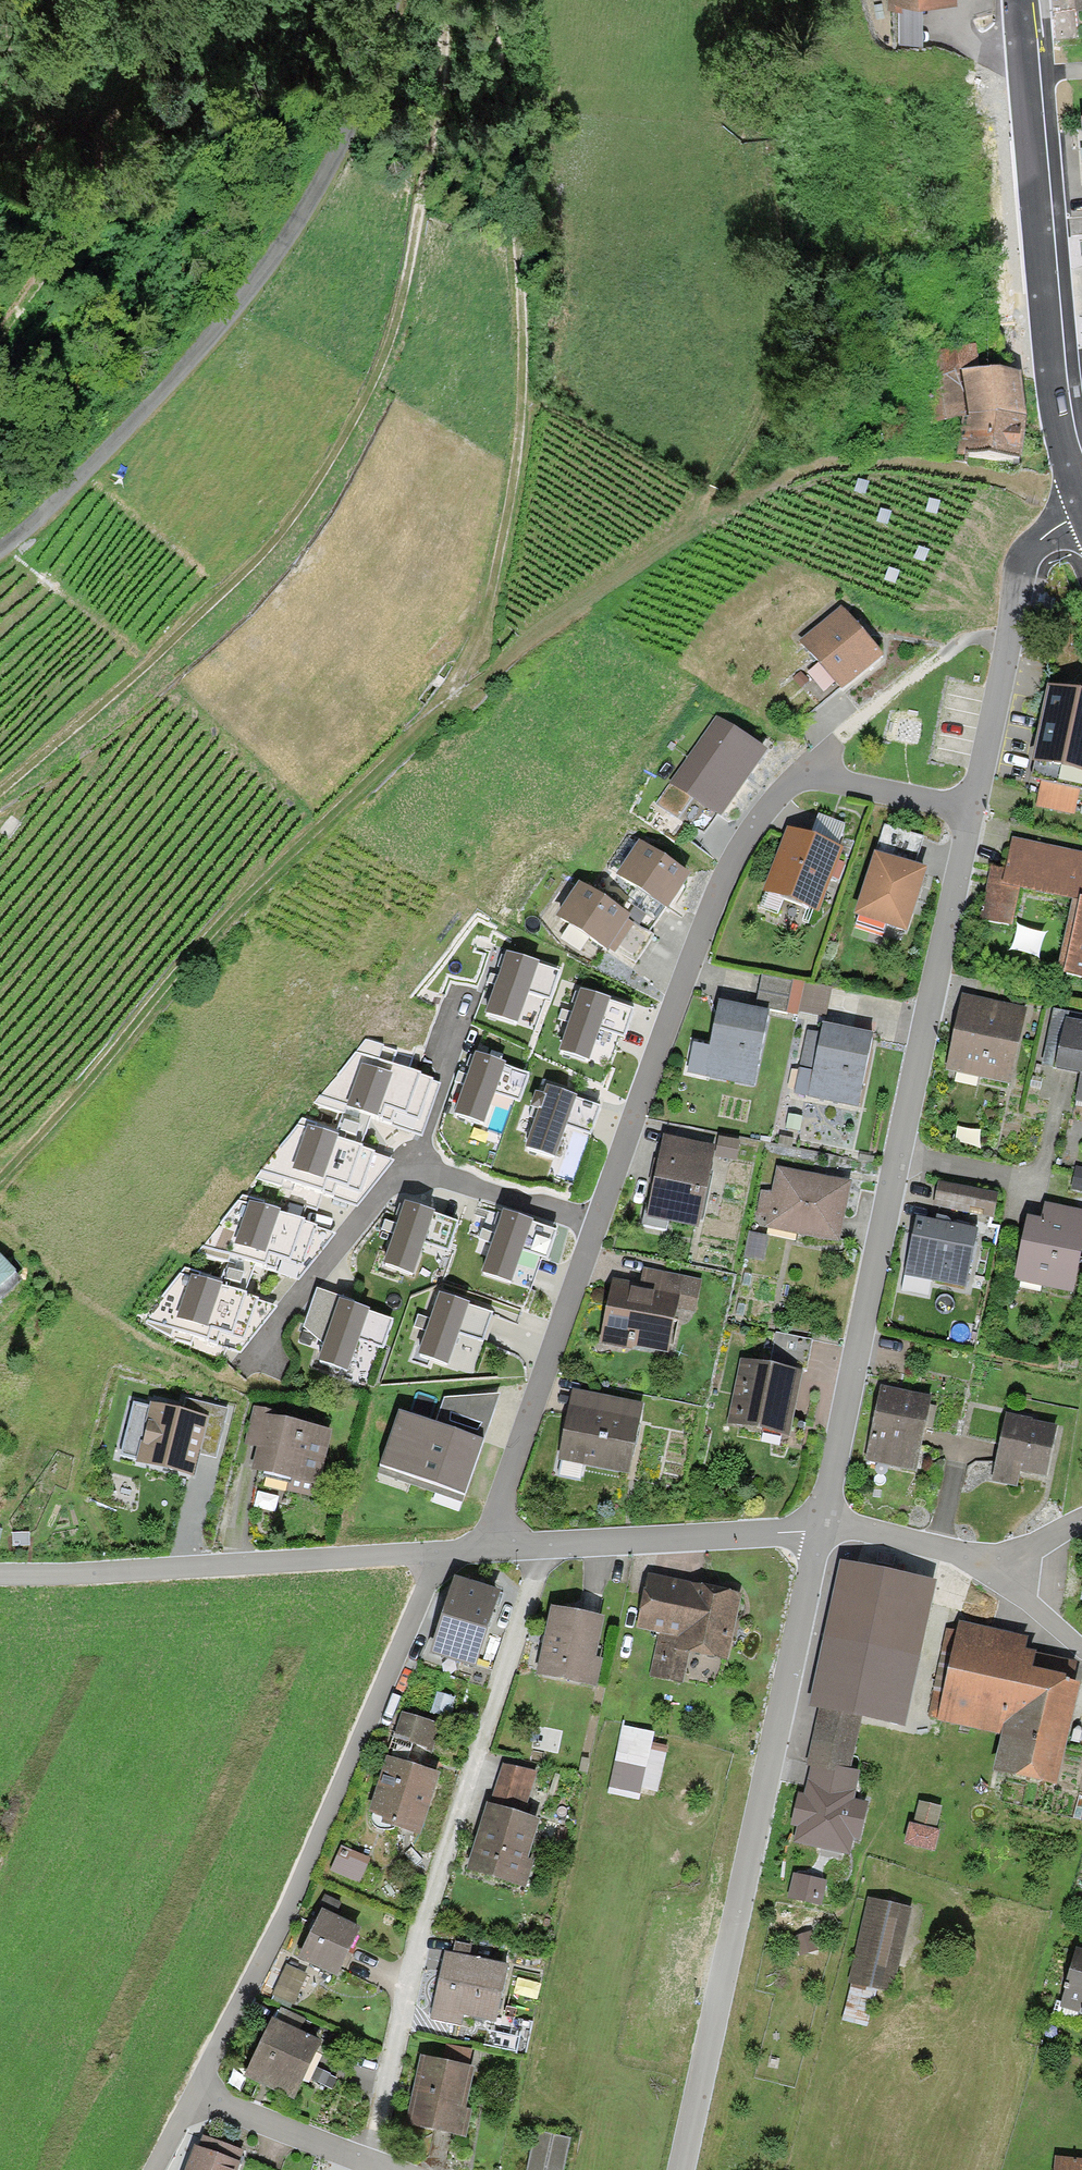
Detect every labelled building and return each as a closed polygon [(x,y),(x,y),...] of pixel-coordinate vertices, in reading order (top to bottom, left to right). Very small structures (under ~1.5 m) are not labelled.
[(888,12),(901,11),(901,7),(957,5),(957,0),(888,0),(888,12)] [(1015,454),(1022,453),(1027,415),(1021,370),(978,367),(976,345),(936,351),(941,395),(927,398),(925,425),(963,416),(957,452),(1015,454)] [(881,658),(839,609),(800,643),(841,692),(881,658)] [(782,684),(804,718),(833,699),(811,666),(782,684)] [(1048,684),(1031,762),(1036,763),(1027,805),(1074,816),(1080,790),(1081,790),(1081,691),(1048,684)] [(768,751),(717,715),(655,803),(704,837),(718,817),(721,819),(768,751)] [(820,814),(811,837),(838,847),(846,825),(820,814)] [(915,908),(928,869),(916,865),(925,837),(886,825),(877,853),(873,852),(853,916),(907,934),(915,908)] [(811,837),(788,828),(763,892),(818,913),(842,849),(838,847),(811,837)] [(1013,840),(1007,870),(989,866),(977,920),(1013,927),(1021,891),(1069,901),(1054,973),(1081,979),(1081,854),(1013,840)] [(690,876),(639,842),(617,875),(637,888),(665,907),(668,909),(681,889),(690,876)] [(628,915),(580,882),(556,918),(608,952),(609,950),(632,966),(652,936),(648,933),(629,920),(631,917),(628,915)] [(665,907),(637,888),(627,902),(634,907),(628,915),(631,917),(629,920),(648,933),(665,907)] [(561,973),(505,956),(486,1016),(519,1027),(527,999),(550,1007),(561,973)] [(763,974),(756,1005),(798,1015),(799,1011),(805,983),(763,974)] [(633,1012),(580,995),(561,1051),(589,1061),(599,1030),(625,1038),(633,1012)] [(1028,1012),(964,996),(946,1068),(1010,1084),(1028,1012)] [(755,1087),(770,1013),(745,1008),(718,1002),(708,1046),(693,1043),(687,1072),(755,1087)] [(1053,1010),(1042,1065),(1053,1067),(1053,1069),(1080,1074),(1074,1100),(1081,1102),(1081,1021),(1069,1019),(1070,1013),(1053,1010)] [(858,1107),(873,1037),(846,1032),(826,1027),(824,1037),(809,1034),(796,1094),(858,1107)] [(363,1118),(423,1139),(441,1085),(408,1072),(413,1060),(365,1044),(314,1107),(346,1118),(348,1113),(355,1115),(363,1118)] [(529,1077),(473,1057),(452,1116),(484,1127),(495,1096),(519,1105),(529,1077)] [(547,1089),(527,1149),(557,1159),(566,1130),(591,1138),(602,1107),(547,1089)] [(263,1171),(356,1205),(392,1163),(327,1139),(318,1136),(298,1129),(263,1171)] [(715,1147),(663,1137),(655,1178),(646,1218),(698,1229),(715,1147)] [(739,1141),(718,1137),(715,1156),(736,1160),(739,1141)] [(815,1175),(776,1168),(771,1192),(761,1190),(756,1216),(767,1218),(765,1229),(839,1243),(850,1181),(815,1175)] [(1076,1169),(1072,1190),(1081,1192),(1081,1170),(1076,1169)] [(998,1195),(938,1182),(933,1205),(993,1218),(998,1195)] [(283,1210),(242,1197),(199,1251),(228,1263),(232,1255),(241,1259),(251,1262),(298,1278),(335,1235),(281,1215),(283,1210)] [(1081,1242),(1081,1211),(1043,1203),(1041,1216),(1025,1213),(1013,1280),(1072,1291),(1081,1242)] [(403,1206),(385,1264),(413,1273),(423,1243),(449,1252),(458,1224),(403,1206)] [(558,1233),(502,1214),(481,1278),(513,1289),(524,1257),(547,1265),(558,1233)] [(938,1223),(918,1218),(906,1276),(966,1289),(977,1231),(938,1223)] [(747,1232),(743,1257),(763,1260),(767,1235),(747,1232)] [(0,1250),(0,1298),(24,1276),(0,1250)] [(641,1284),(611,1279),(599,1346),(633,1352),(634,1348),(670,1354),(678,1310),(695,1313),(701,1279),(643,1269),(641,1284)] [(202,1280),(180,1272),(146,1323),(169,1336),(174,1329),(241,1351),(277,1308),(211,1283),(202,1280)] [(353,1305),(354,1302),(317,1289),(303,1328),(323,1344),(317,1363),(347,1374),(360,1339),(383,1348),(393,1320),(353,1305)] [(494,1314),(436,1294),(415,1356),(473,1375),(494,1314)] [(776,1333),(769,1365),(800,1371),(805,1372),(812,1341),(776,1333)] [(769,1365),(741,1359),(728,1422),(787,1434),(800,1371),(769,1365)] [(930,1396),(881,1387),(867,1461),(915,1471),(930,1396)] [(641,1404),(574,1390),(559,1459),(564,1460),(561,1476),(576,1479),(580,1463),(627,1473),(641,1404)] [(398,1411),(378,1466),(463,1495),(499,1395),(444,1398),(435,1424),(398,1411)] [(182,1412),(151,1404),(149,1409),(135,1405),(123,1455),(137,1458),(137,1461),(192,1475),(198,1453),(215,1457),(227,1410),(185,1399),(182,1412)] [(318,1485),(331,1429),(274,1415),(275,1412),(254,1407),(245,1444),(259,1447),(253,1470),(318,1485)] [(1025,1418),(1006,1414),(992,1481),(1018,1487),(1022,1473),(1045,1478),(1056,1425),(1025,1418)] [(918,1663),(936,1583),(840,1562),(824,1641),(918,1663)] [(743,1594),(649,1574),(637,1629),(658,1633),(648,1676),(681,1683),(688,1653),(729,1662),(743,1594)] [(499,1594),(457,1580),(443,1623),(432,1654),(475,1668),(499,1594)] [(603,1618),(550,1607),(536,1673),(595,1686),(601,1660),(595,1659),(603,1618)] [(1023,1638),(961,1625),(941,1722),(1003,1735),(995,1772),(1058,1785),(1079,1684),(1028,1673),(1033,1652),(1020,1650),(1023,1638)] [(918,1663),(824,1641),(811,1708),(818,1710),(863,1720),(903,1729),(918,1663)] [(453,1699),(437,1694),(431,1713),(447,1718),(453,1699)] [(818,1710),(806,1765),(811,1766),(835,1771),(835,1767),(850,1770),(863,1720),(818,1710)] [(385,1755),(388,1756),(369,1812),(382,1816),(379,1825),(420,1838),(442,1773),(428,1769),(442,1727),(402,1713),(396,1732),(393,1731),(385,1755)] [(622,1725),(609,1785),(655,1795),(664,1755),(648,1751),(653,1731),(622,1725)] [(533,1775),(503,1766),(491,1803),(486,1801),(464,1870),(525,1889),(533,1863),(525,1860),(537,1821),(520,1816),(533,1775)] [(835,1771),(811,1766),(805,1795),(798,1794),(791,1825),(799,1827),(795,1844),(849,1855),(853,1839),(859,1841),(867,1804),(853,1800),(859,1773),(850,1770),(835,1767),(835,1771)] [(907,1833),(903,1850),(922,1855),(926,1838),(907,1833)] [(370,1859),(341,1846),(330,1871),(359,1884),(370,1859)] [(793,1873),(788,1898),(822,1906),(827,1881),(793,1873)] [(916,1896),(871,1887),(847,2009),(873,2014),(880,1979),(898,1982),(916,1896)] [(336,1976),(360,1929),(334,1916),(340,1903),(324,1894),(316,1911),(320,1913),(313,1926),(297,1957),(336,1976)] [(494,2020),(505,1966),(467,1958),(470,1946),(455,1943),(453,1955),(445,1954),(441,1973),(431,2021),(460,2027),(463,2014),(494,2020)] [(1076,1951),(1059,2006),(1081,2013),(1081,1952),(1076,1951)] [(295,2004),(308,1974),(286,1965),(273,1995),(295,2004)] [(275,2022),(272,2020),(245,2079),(294,2101),(321,2044),(298,2033),(305,2020),(281,2009),(275,2022)] [(475,2069),(422,2056),(407,2123),(464,2137),(471,2111),(465,2109),(475,2069)] [(317,2069),(312,2080),(324,2086),(329,2075),(317,2069)] [(534,2132),(527,2169),(564,2169),(570,2139),(534,2132)] [(245,2152),(203,2136),(198,2148),(194,2147),(186,2169),(239,2169),(245,2152)] [(1055,2162),(1054,2169),(1081,2169),(1081,2163),(1055,2162)]
